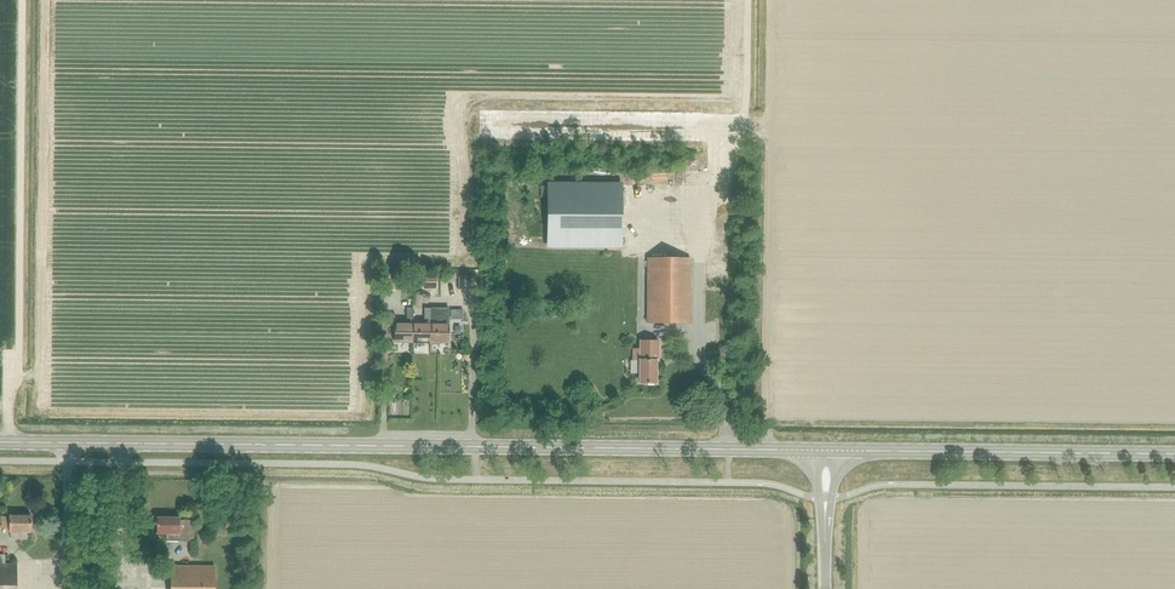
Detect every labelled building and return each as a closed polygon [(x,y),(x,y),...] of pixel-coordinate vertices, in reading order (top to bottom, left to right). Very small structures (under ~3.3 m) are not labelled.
[(621,185),(548,184),(548,247),(621,247),(621,185)] [(690,324),(690,259),(647,259),(647,323),(690,324)] [(458,290),(472,290),(472,274),(465,274),(465,277),(458,277),(458,290)] [(382,275),(382,290),(394,291),(395,276),(382,275)] [(422,276),(422,288),(437,288),(437,276),(422,276)] [(412,343),(413,324),(413,308),(406,308),(406,324),(395,324),(394,324),(394,343),(395,343),(412,343)] [(430,343),(430,325),(430,309),(424,308),(424,325),(413,324),(412,343),(430,343)] [(430,343),(447,343),(448,343),(448,325),(448,309),(441,309),(441,325),(430,325),(430,343)] [(639,360),(639,383),(656,383),(656,361),(658,361),(658,341),(640,341),(640,360),(639,360)] [(9,532),(31,532),(31,516),(9,516),(9,517),(1,517),(1,528),(9,528),(9,532)] [(194,542),(194,520),(179,520),(179,518),(157,518),(157,534),(166,534),(166,541),(194,542)] [(16,565),(0,565),(0,588),(16,588),(16,565)] [(214,567),(171,566),(171,588),(214,588),(214,567)]
